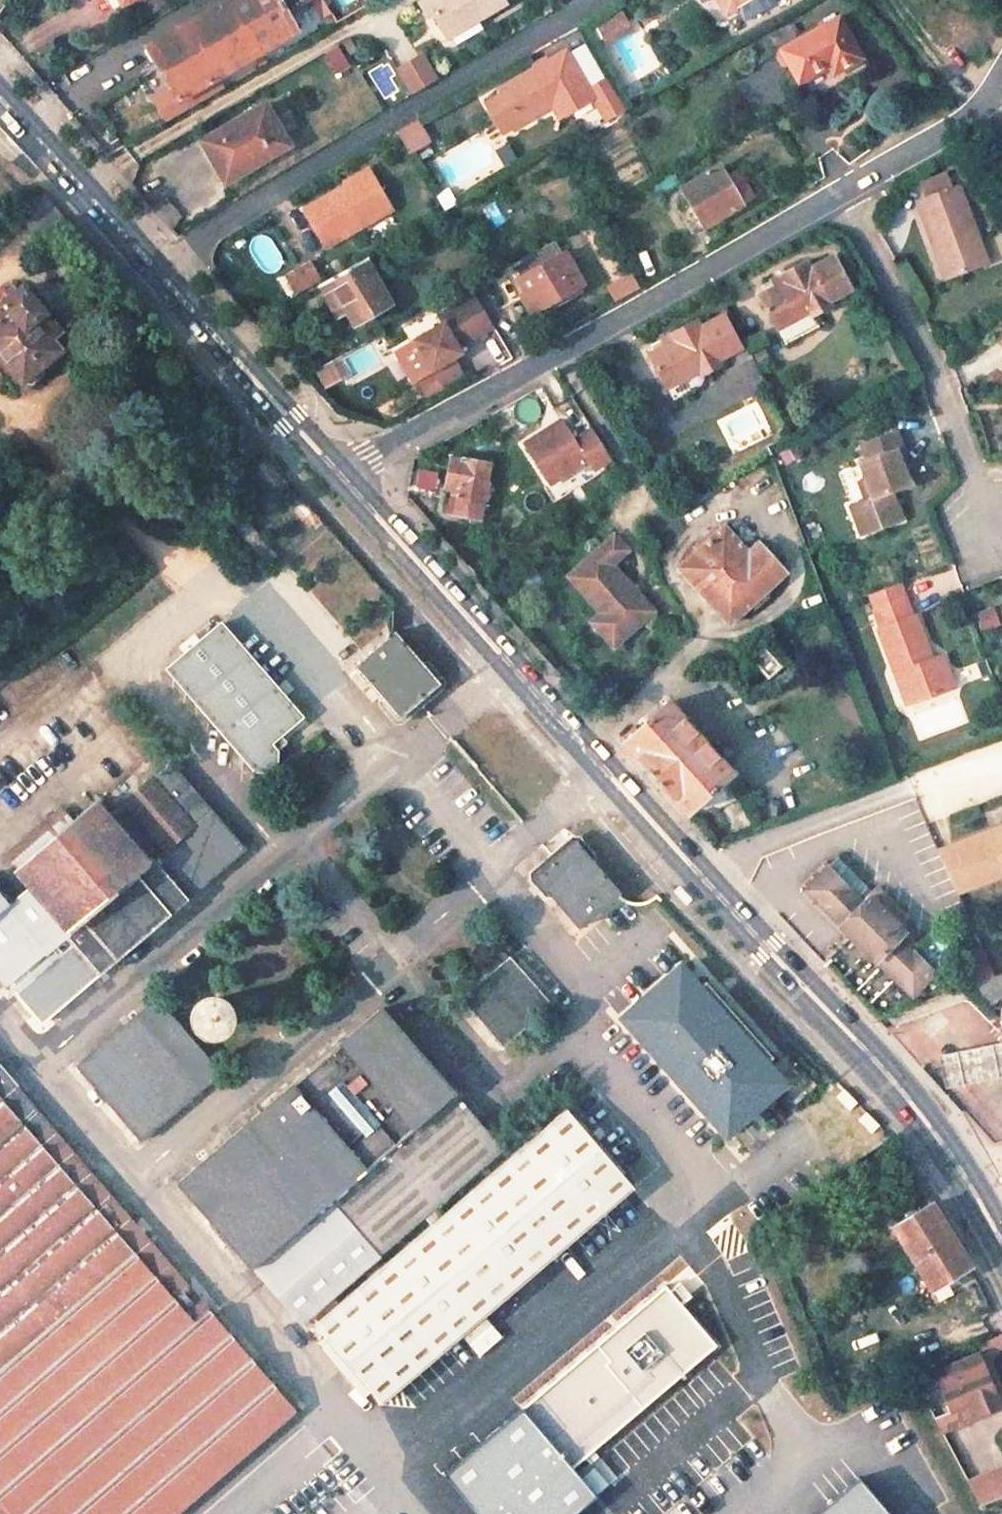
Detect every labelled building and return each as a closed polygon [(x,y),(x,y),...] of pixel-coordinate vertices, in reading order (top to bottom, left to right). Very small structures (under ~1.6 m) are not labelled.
[(183,23),(210,76),(291,30),(283,14),(281,15),(272,0),(223,0),(183,23)] [(281,15),(283,14),(306,0),(272,0),(281,15)] [(495,0),(413,0),(423,18),(429,14),(441,36),(497,3),(495,0)] [(747,0),(707,0),(708,2),(704,4),(714,19),(747,0)] [(601,44),(631,29),(620,8),(591,24),(601,44)] [(768,51),(785,84),(815,68),(820,77),(849,61),(827,20),(768,51)] [(183,23),(144,46),(182,107),(199,97),(193,86),(210,76),(183,23)] [(323,53),(332,69),(345,62),(337,46),(323,53)] [(419,49),(392,65),(406,91),(434,76),(419,49)] [(594,127),(614,116),(593,80),(572,92),(550,54),(482,93),(485,99),(469,108),(487,138),(535,109),(542,122),(578,101),(594,127)] [(384,62),(367,72),(385,101),(401,91),(384,62)] [(612,95),(619,108),(635,99),(628,86),(612,95)] [(404,150),(427,141),(417,116),(394,126),(404,150)] [(266,120),(204,156),(228,200),(229,201),(241,193),(289,161),(289,160),(266,120)] [(670,210),(683,233),(731,207),(711,170),(672,191),(680,205),(670,210)] [(385,215),(365,178),(298,214),(319,251),(385,215)] [(440,209),(455,201),(447,184),(432,191),(440,209)] [(951,256),(968,284),(997,267),(986,247),(991,244),(961,194),(927,214),(935,227),(931,229),(948,258),(951,256)] [(508,299),(516,315),(570,285),(553,254),(507,279),(516,295),(508,299)] [(822,298),(845,286),(831,258),(805,271),(801,264),(776,277),(779,285),(755,297),(769,325),(803,308),(806,315),(826,305),(822,298)] [(282,298),(308,284),(299,267),(273,282),(282,298)] [(355,267),(309,293),(325,322),(335,316),(344,330),(379,310),(355,267)] [(23,286),(5,302),(12,311),(0,322),(0,356),(27,388),(44,373),(41,369),(71,342),(23,286)] [(405,342),(422,371),(451,355),(448,350),(484,329),(466,298),(431,319),(435,325),(405,342)] [(729,349),(712,317),(690,329),(687,321),(660,335),(665,343),(639,357),(656,389),(689,372),(692,377),(710,367),(707,361),(729,349)] [(463,348),(475,372),(508,355),(496,331),(463,348)] [(992,343),(1001,360),(1001,337),(992,343)] [(321,387),(341,375),(332,358),(311,369),(321,387)] [(746,359),(725,371),(740,398),(761,387),(746,359)] [(564,423),(524,447),(549,487),(589,463),(577,443),(564,423)] [(614,464),(595,432),(577,443),(589,463),(596,475),(614,464)] [(849,533),(889,520),(880,493),(899,487),(892,465),(897,464),(887,432),(853,443),(859,458),(850,461),(855,478),(849,481),(855,499),(840,504),(849,533)] [(481,466),(444,462),(440,490),(453,492),(450,514),(475,517),(477,501),(483,502),(485,481),(479,481),(481,466)] [(671,568),(718,624),(738,607),(742,613),(763,595),(758,588),(776,573),(751,544),(738,555),(716,529),(701,542),(696,537),(685,547),(689,552),(671,568)] [(587,623),(610,647),(647,611),(603,566),(618,552),(605,538),(562,580),(596,614),(587,623)] [(858,596),(896,706),(942,690),(931,658),(918,663),(890,584),(858,596)] [(990,605),(972,611),(979,629),(997,622),(990,605)] [(301,712),(220,623),(170,668),(257,765),(286,740),(279,732),(301,712)] [(434,684),(391,634),(356,665),(400,715),(434,684)] [(741,659),(760,678),(771,668),(752,648),(741,659)] [(971,664),(978,681),(988,677),(981,660),(971,664)] [(9,712),(0,701),(0,720),(9,712)] [(681,812),(724,774),(662,703),(618,742),(681,812)] [(245,844),(171,758),(109,811),(97,798),(18,865),(34,884),(12,903),(0,889),(0,971),(41,1018),(245,844)] [(1001,874),(1001,827),(934,852),(951,894),(1001,874)] [(534,868),(579,920),(616,889),(571,837),(534,868)] [(905,997),(934,969),(929,964),(923,970),(894,940),(900,934),(867,900),(860,908),(823,870),(802,891),(868,959),(871,963),(905,997)] [(464,995),(520,1060),(566,1021),(511,955),(464,995)] [(796,1087),(689,960),(624,1014),(731,1142),(796,1087)] [(221,1064),(160,993),(81,1061),(142,1133),(221,1064)] [(217,1001),(208,1000),(198,1007),(198,1017),(204,1027),(215,1030),(224,1023),(228,1015),(224,1006),(217,1001)] [(382,1003),(179,1174),(301,1319),(504,1147),(382,1003)] [(936,1055),(940,1085),(1001,1076),(1001,1045),(936,1055)] [(295,1397),(0,1062),(0,1513),(162,1513),(295,1397)] [(385,1396),(641,1184),(576,1106),(320,1317),(385,1396)] [(895,1226),(934,1292),(971,1270),(932,1204),(895,1226)] [(1001,1406),(1001,1404),(979,1355),(945,1371),(942,1366),(916,1378),(920,1388),(942,1378),(963,1424),(1001,1406)] [(969,1485),(981,1512),(1001,1504),(1001,1472),(969,1485)]
